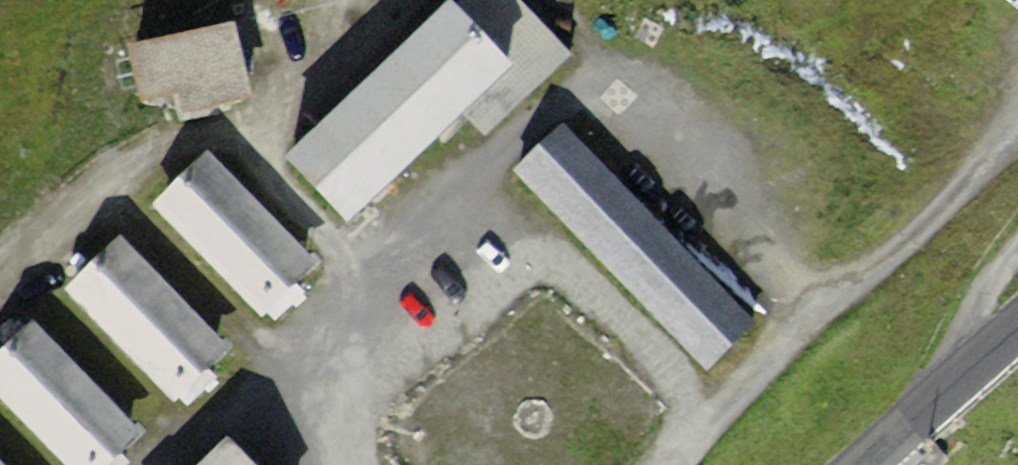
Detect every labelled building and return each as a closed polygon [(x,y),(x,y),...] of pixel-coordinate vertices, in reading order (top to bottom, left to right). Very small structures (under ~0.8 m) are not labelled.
[(283,170),(350,241),(552,49),(505,0),(463,0),(283,170)] [(236,21),(125,45),(131,72),(138,101),(248,76),(236,21)] [(756,321),(562,129),(514,177),(708,369),(756,321)] [(319,267),(205,161),(147,222),(261,328),(319,267)] [(222,345),(120,246),(67,302),(169,400),(222,345)] [(34,328),(0,361),(0,415),(48,464),(105,464),(137,434),(34,328)] [(207,464),(246,464),(226,445),(207,464)]
